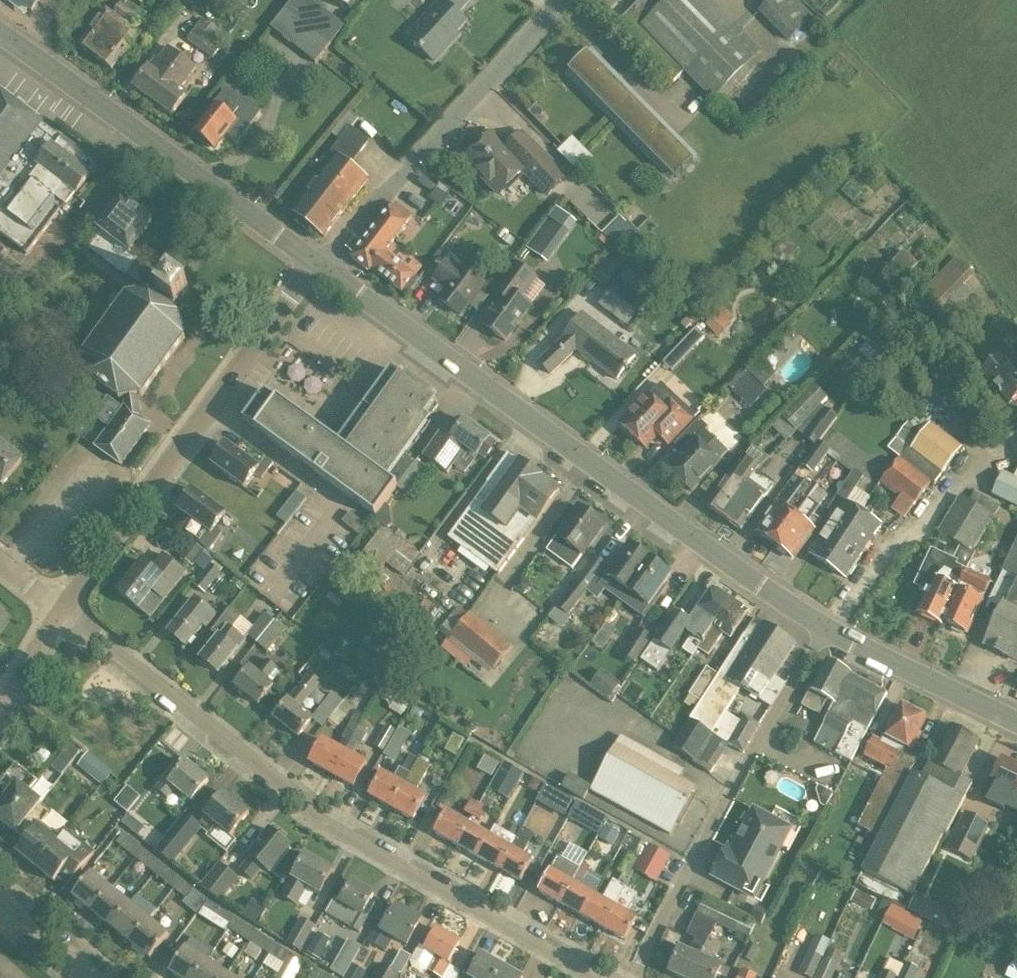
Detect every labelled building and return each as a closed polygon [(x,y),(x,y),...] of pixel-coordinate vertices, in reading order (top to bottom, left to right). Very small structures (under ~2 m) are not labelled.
[(32,12),(42,0),(16,0),(32,12)] [(145,14),(125,0),(122,0),(120,4),(112,15),(106,11),(80,47),(111,70),(138,34),(132,30),(141,19),(145,14)] [(271,27),(298,48),(311,32),(329,46),(345,25),(341,22),(313,0),(292,0),(271,27)] [(341,22),(359,0),(313,0),(341,22)] [(452,41),(449,39),(465,22),(456,13),(468,1),(467,0),(440,0),(441,1),(408,37),(434,61),(452,41)] [(617,24),(673,82),(685,71),(713,99),(758,55),(704,0),(641,0),(617,24)] [(814,18),(797,0),(770,0),(758,11),(788,43),(814,18)] [(211,58),(222,44),(217,40),(223,33),(203,18),(187,40),(211,58)] [(156,59),(149,68),(148,67),(134,87),(172,115),(186,95),(179,90),(196,68),(188,62),(192,58),(185,53),(182,57),(169,48),(159,61),(156,59)] [(676,179),(693,162),(587,54),(569,71),(676,179)] [(102,169),(0,91),(0,236),(1,235),(30,257),(65,212),(66,214),(79,197),(79,198),(102,169)] [(237,99),(226,91),(215,105),(213,104),(205,115),(206,116),(194,132),(215,149),(227,133),(237,141),(260,112),(240,96),(237,99)] [(340,134),(348,157),(368,150),(360,127),(340,134)] [(508,150),(492,134),(466,160),(499,194),(523,171),(547,195),(565,177),(523,134),(508,150)] [(581,175),(596,161),(572,137),(558,152),(581,175)] [(324,237),(368,180),(337,156),(313,186),(309,185),(302,194),(304,198),(292,213),(324,237)] [(121,199),(98,229),(86,246),(125,276),(138,258),(130,251),(152,222),(121,199)] [(370,272),(372,270),(385,253),(412,218),(394,204),(352,258),(370,272)] [(549,261),(578,221),(557,205),(527,246),(549,261)] [(620,246),(637,230),(621,214),(604,230),(620,246)] [(481,218),(471,217),(470,225),(480,226),(481,218)] [(385,253),(372,270),(402,293),(415,276),(385,253)] [(936,313),(974,274),(957,256),(918,295),(936,313)] [(603,289),(624,268),(613,258),(592,278),(603,289)] [(462,270),(448,260),(434,279),(448,289),(439,300),(460,315),(469,303),(471,304),(479,294),(476,292),(483,283),(463,268),(462,270)] [(505,341),(525,314),(532,305),(522,298),(537,277),(515,261),(493,291),(503,298),(483,325),(505,341)] [(624,270),(601,293),(626,317),(648,294),(624,270)] [(86,381),(108,396),(92,417),(109,429),(96,447),(121,466),(150,425),(140,418),(137,397),(143,396),(185,338),(181,315),(175,310),(189,290),(171,277),(157,297),(150,293),(127,296),(82,357),(86,381)] [(725,335),(732,311),(715,306),(708,330),(725,335)] [(85,332),(84,332),(80,339),(86,344),(100,324),(84,313),(75,325),(85,332)] [(11,323),(0,315),(0,337),(11,323)] [(634,357),(581,316),(563,339),(564,339),(539,363),(550,374),(576,349),(616,380),(634,357)] [(696,329),(687,338),(696,346),(705,337),(696,329)] [(871,329),(862,339),(868,345),(877,335),(871,329)] [(1000,354),(982,371),(1010,402),(1016,395),(1016,365),(1012,360),(1008,363),(1000,354)] [(760,359),(759,358),(748,370),(750,373),(765,387),(777,375),(760,359)] [(436,400),(404,377),(402,378),(391,370),(338,443),(321,432),(277,400),(265,391),(243,420),(376,517),(398,487),(382,475),(436,400)] [(750,409),(768,389),(765,387),(750,373),(732,392),(750,409)] [(670,400),(673,397),(661,385),(649,397),(648,396),(621,425),(646,449),(658,436),(668,445),(692,421),(670,400)] [(828,399),(813,385),(782,417),(796,432),(828,399)] [(838,418),(826,409),(805,438),(816,446),(819,441),(820,442),(838,418)] [(691,492),(719,463),(718,462),(727,452),(705,431),(708,429),(698,419),(674,445),(683,453),(668,469),(691,492)] [(452,439),(450,441),(439,433),(423,456),(447,473),(465,449),(476,456),(478,453),(485,458),(495,444),(489,439),(464,421),(452,438),(452,439)] [(922,433),(908,422),(888,448),(900,457),(908,447),(910,449),(922,433)] [(930,423),(922,433),(910,449),(908,447),(900,457),(899,458),(932,483),(934,484),(962,447),(930,423)] [(820,442),(819,441),(816,446),(801,465),(813,474),(827,454),(837,461),(840,457),(820,442)] [(2,486),(22,460),(0,443),(0,484),(2,486)] [(243,448),(242,448),(238,453),(226,444),(220,454),(217,451),(211,460),(213,462),(212,465),(245,489),(255,475),(262,479),(274,463),(246,443),(243,448)] [(498,575),(560,490),(509,453),(447,538),(498,575)] [(753,477),(756,472),(760,469),(744,456),(742,458),(743,459),(708,507),(724,519),(749,482),(753,477)] [(408,458),(397,474),(415,487),(427,471),(408,458)] [(899,458),(880,482),(913,507),(932,483),(899,458)] [(854,469),(837,495),(846,501),(863,476),(854,469)] [(1003,472),(992,495),(1016,507),(1016,479),(1003,472)] [(478,476),(448,519),(456,525),(486,482),(478,476)] [(785,510),(778,505),(758,532),(776,546),(818,490),(817,489),(818,487),(808,479),(785,510)] [(749,482),(724,519),(741,531),(767,495),(749,482)] [(277,515),(287,523),(308,498),(298,490),(277,515)] [(818,490),(776,546),(793,558),(813,531),(806,526),(819,508),(819,507),(827,496),(818,490)] [(217,528),(226,514),(193,491),(191,493),(188,491),(182,500),(185,502),(178,511),(190,520),(183,530),(210,552),(223,534),(217,528)] [(971,554),(994,518),(960,496),(937,532),(971,554)] [(842,539),(860,512),(846,502),(811,555),(826,565),(834,553),(833,553),(836,549),(837,550),(843,540),(842,539)] [(583,555),(604,526),(578,507),(546,550),(555,557),(566,543),(583,555)] [(358,535),(366,525),(350,512),(342,522),(358,535)] [(834,553),(826,565),(846,578),(881,525),(860,512),(842,539),(843,540),(837,550),(836,549),(833,553),(834,553)] [(403,575),(420,553),(385,526),(368,548),(403,575)] [(597,583),(606,590),(620,600),(626,590),(649,559),(629,544),(607,575),(605,573),(597,583)] [(991,598),(1004,605),(984,645),(1016,661),(1016,544),(991,598)] [(958,591),(967,571),(955,566),(956,562),(932,551),(916,585),(928,591),(918,613),(942,625),(943,622),(953,602),(950,601),(955,589),(958,591)] [(164,556),(163,555),(152,569),(143,562),(118,593),(138,609),(150,618),(164,600),(185,573),(164,556)] [(626,590),(620,600),(635,611),(636,612),(644,617),(652,607),(649,605),(671,575),(649,559),(626,590)] [(205,594),(221,573),(210,563),(193,584),(205,594)] [(953,602),(943,622),(967,633),(991,583),(988,581),(991,574),(991,571),(981,567),(976,576),(967,571),(958,591),(955,589),(950,601),(953,602)] [(521,577),(514,588),(524,595),(528,590),(526,581),(521,577)] [(568,616),(587,591),(576,582),(556,607),(568,616)] [(702,643),(701,642),(729,600),(714,589),(690,624),(685,631),(692,636),(683,650),(692,657),(698,649),(702,643)] [(206,628),(215,616),(195,600),(169,633),(186,647),(203,625),(206,628)] [(698,649),(708,656),(723,633),(731,638),(748,613),(729,600),(701,642),(702,643),(698,649)] [(218,673),(236,651),(236,650),(244,640),(231,630),(241,617),(230,608),(211,632),(219,638),(201,660),(218,673)] [(493,670),(511,647),(470,612),(451,635),(493,670)] [(685,631),(690,624),(673,612),(641,660),(657,671),(685,631)] [(256,644),(274,621),(263,613),(246,635),(256,644)] [(719,675),(701,702),(673,747),(694,761),(693,763),(710,774),(729,745),(744,753),(760,725),(744,716),(741,722),(726,713),(742,688),(771,707),(785,685),(774,678),(796,644),(755,619),(719,675)] [(274,621),(256,644),(267,652),(285,630),(274,621)] [(603,647),(615,630),(606,624),(594,641),(603,647)] [(635,663),(652,636),(639,629),(623,656),(635,663)] [(266,681),(277,667),(268,659),(257,673),(250,668),(235,686),(258,705),(273,687),(266,681)] [(835,703),(850,675),(826,662),(818,676),(815,674),(809,685),(813,687),(803,705),(818,714),(826,699),(835,703)] [(701,702),(719,675),(707,668),(690,695),(701,702)] [(299,709),(312,694),(321,682),(310,674),(301,685),(289,701),(288,700),(274,718),(298,737),(312,720),(299,709)] [(850,675),(835,703),(829,714),(830,715),(815,743),(836,754),(853,722),(868,730),(887,694),(850,675)] [(332,693),(312,718),(323,727),(329,720),(343,702),(332,693)] [(338,727),(353,708),(344,701),(343,702),(329,720),(338,727)] [(905,747),(912,750),(921,734),(918,733),(926,718),(901,706),(882,743),(874,738),(864,756),(858,766),(882,778),(887,768),(893,771),(905,747)] [(332,775),(359,726),(364,716),(356,711),(342,737),(344,739),(339,749),(323,740),(310,763),(332,775)] [(359,726),(332,775),(353,787),(366,764),(351,756),(357,746),(359,747),(368,731),(359,726)] [(384,752),(396,732),(386,726),(374,746),(384,752)] [(931,762),(960,777),(978,742),(949,727),(932,760),(931,762)] [(396,732),(384,752),(394,758),(407,738),(396,732)] [(681,823),(677,821),(695,788),(679,779),(683,771),(622,737),(592,791),(670,834),(676,822),(680,824),(681,823)] [(70,744),(61,756),(71,764),(80,753),(70,744)] [(946,835),(964,801),(973,784),(960,777),(931,762),(932,760),(912,750),(905,747),(893,771),(887,768),(882,778),(883,778),(857,826),(879,837),(861,872),(856,885),(879,896),(905,909),(911,896),(912,897),(944,834),(946,835)] [(88,752),(77,766),(89,776),(100,762),(88,752)] [(400,768),(393,779),(383,774),(370,796),(391,808),(404,785),(419,759),(410,754),(402,769),(400,768)] [(493,775),(500,762),(486,755),(479,768),(493,775)] [(419,759),(410,775),(418,780),(427,764),(419,759)] [(1002,759),(995,775),(994,777),(991,775),(983,793),(987,795),(985,799),(1003,808),(1005,805),(1016,810),(1016,766),(1002,759)] [(523,773),(503,762),(493,781),(513,792),(523,773)] [(192,802),(209,781),(186,763),(170,783),(165,779),(157,789),(168,798),(175,789),(192,802)] [(39,805),(50,791),(38,782),(16,764),(13,768),(10,770),(8,771),(7,772),(5,774),(4,776),(3,778),(2,782),(0,784),(0,787),(9,794),(0,806),(0,821),(16,834),(39,805)] [(583,801),(591,787),(569,774),(561,788),(583,801)] [(114,801),(129,812),(141,794),(127,784),(114,801)] [(426,798),(404,785),(391,808),(413,820),(426,798)] [(230,837),(249,813),(224,793),(205,816),(206,817),(199,826),(209,835),(217,826),(230,837)] [(566,796),(556,813),(564,818),(574,801),(566,796)] [(479,804),(471,799),(464,812),(472,816),(479,804)] [(597,834),(608,817),(578,800),(568,817),(597,834)] [(487,808),(479,804),(472,816),(480,821),(487,808)] [(25,841),(16,852),(35,867),(59,838),(58,837),(65,830),(66,829),(48,815),(49,813),(39,805),(16,834),(25,841)] [(523,820),(528,810),(519,805),(514,815),(523,820)] [(790,829),(754,810),(730,856),(724,855),(713,876),(748,895),(757,879),(762,882),(781,847),(776,844),(784,828),(790,830),(790,829)] [(456,845),(468,824),(446,812),(434,833),(456,845)] [(950,841),(976,854),(976,853),(990,824),(964,812),(950,841)] [(121,823),(129,830),(136,821),(128,814),(121,823)] [(195,837),(177,822),(155,850),(173,864),(195,837)] [(507,836),(515,841),(522,828),(514,823),(507,836)] [(478,857),(490,836),(468,824),(456,845),(478,857)] [(599,838),(613,846),(620,833),(606,825),(599,838)] [(511,848),(499,869),(521,882),(533,861),(522,855),(534,834),(522,828),(511,848)] [(59,838),(35,867),(55,882),(62,873),(72,881),(94,855),(83,845),(65,830),(58,837),(59,838)] [(269,872),(290,846),(270,830),(249,856),(251,857),(240,870),(252,880),(263,867),(269,872)] [(134,856),(142,847),(124,833),(116,842),(134,856)] [(499,869),(511,848),(490,836),(478,857),(499,869)] [(630,878),(646,849),(639,845),(633,855),(629,852),(618,872),(630,878)] [(671,857),(648,845),(641,858),(664,870),(671,857)] [(151,870),(159,861),(142,847),(134,856),(151,870)] [(320,894),(333,871),(306,855),(293,878),(293,879),(283,897),(295,904),(306,886),(320,894)] [(560,904),(572,883),(576,875),(579,869),(558,856),(538,892),(560,904)] [(168,884),(176,874),(159,861),(151,870),(168,884)] [(221,902),(240,878),(219,862),(201,886),(221,902)] [(579,869),(576,875),(584,879),(591,867),(583,863),(579,869)] [(92,912),(111,889),(91,874),(73,897),(92,912)] [(176,874),(168,884),(186,898),(193,889),(176,874)] [(582,916),(603,928),(626,888),(614,881),(603,900),(593,895),(582,916)] [(360,932),(375,904),(370,902),(374,894),(352,882),(340,903),(358,913),(350,927),(360,932)] [(582,916),(593,895),(572,883),(560,904),(582,916)] [(637,895),(626,888),(603,928),(625,940),(637,919),(627,914),(637,895)] [(872,911),(877,900),(871,897),(871,895),(856,888),(851,903),(872,911)] [(111,928),(130,905),(111,889),(92,912),(111,928)] [(917,892),(908,910),(924,918),(933,900),(917,892)] [(724,907),(703,898),(687,935),(696,939),(690,953),(680,949),(670,973),(682,977),(690,977),(709,940),(716,923),(724,907)] [(226,927),(233,917),(208,900),(199,915),(224,931),(226,927)] [(893,904),(883,924),(915,940),(925,920),(893,904)] [(131,944),(150,921),(130,905),(111,928),(131,944)] [(260,922),(264,910),(247,905),(244,917),(260,922)] [(421,921),(397,907),(394,912),(389,909),(377,928),(383,931),(383,932),(382,933),(373,928),(366,940),(376,945),(386,951),(394,938),(407,945),(421,921)] [(747,945),(749,942),(747,941),(756,922),(724,907),(716,923),(737,932),(734,939),(746,944),(747,945)] [(950,909),(941,926),(957,935),(966,917),(950,909)] [(245,939),(252,929),(233,917),(226,927),(245,939)] [(300,951),(314,926),(301,918),(286,943),(300,951)] [(150,921),(131,944),(150,959),(169,936),(150,921)] [(264,951),(270,941),(252,929),(245,939),(264,951)] [(460,943),(436,930),(426,949),(419,945),(410,961),(413,968),(421,972),(426,971),(430,971),(443,977),(444,977),(459,951),(457,950),(460,943)] [(318,932),(307,952),(319,959),(331,939),(318,932)] [(669,962),(677,947),(663,940),(656,956),(669,962)] [(690,977),(716,977),(721,967),(711,963),(720,945),(709,940),(690,977)] [(270,941),(264,951),(283,963),(290,953),(270,941)] [(361,949),(348,941),(332,971),(344,977),(361,949)] [(207,961),(186,948),(169,973),(177,977),(196,977),(207,961)] [(842,954),(828,948),(815,977),(832,977),(842,954)] [(404,970),(411,954),(400,949),(393,965),(404,970)] [(823,957),(808,951),(799,972),(811,977),(813,977),(823,957)] [(303,963),(289,955),(275,977),(295,977),(303,963)] [(503,967),(482,955),(469,977),(471,977),(496,977),(503,967)] [(227,975),(207,961),(196,977),(225,977),(227,975)] [(905,962),(898,977),(921,977),(925,968),(919,966),(918,968),(905,962)] [(400,974),(381,964),(373,977),(398,977),(400,974)] [(496,977),(522,977),(503,967),(496,977)] [(314,968),(309,977),(331,977),(314,968)] [(757,976),(743,969),(739,977),(756,977),(757,976)]
